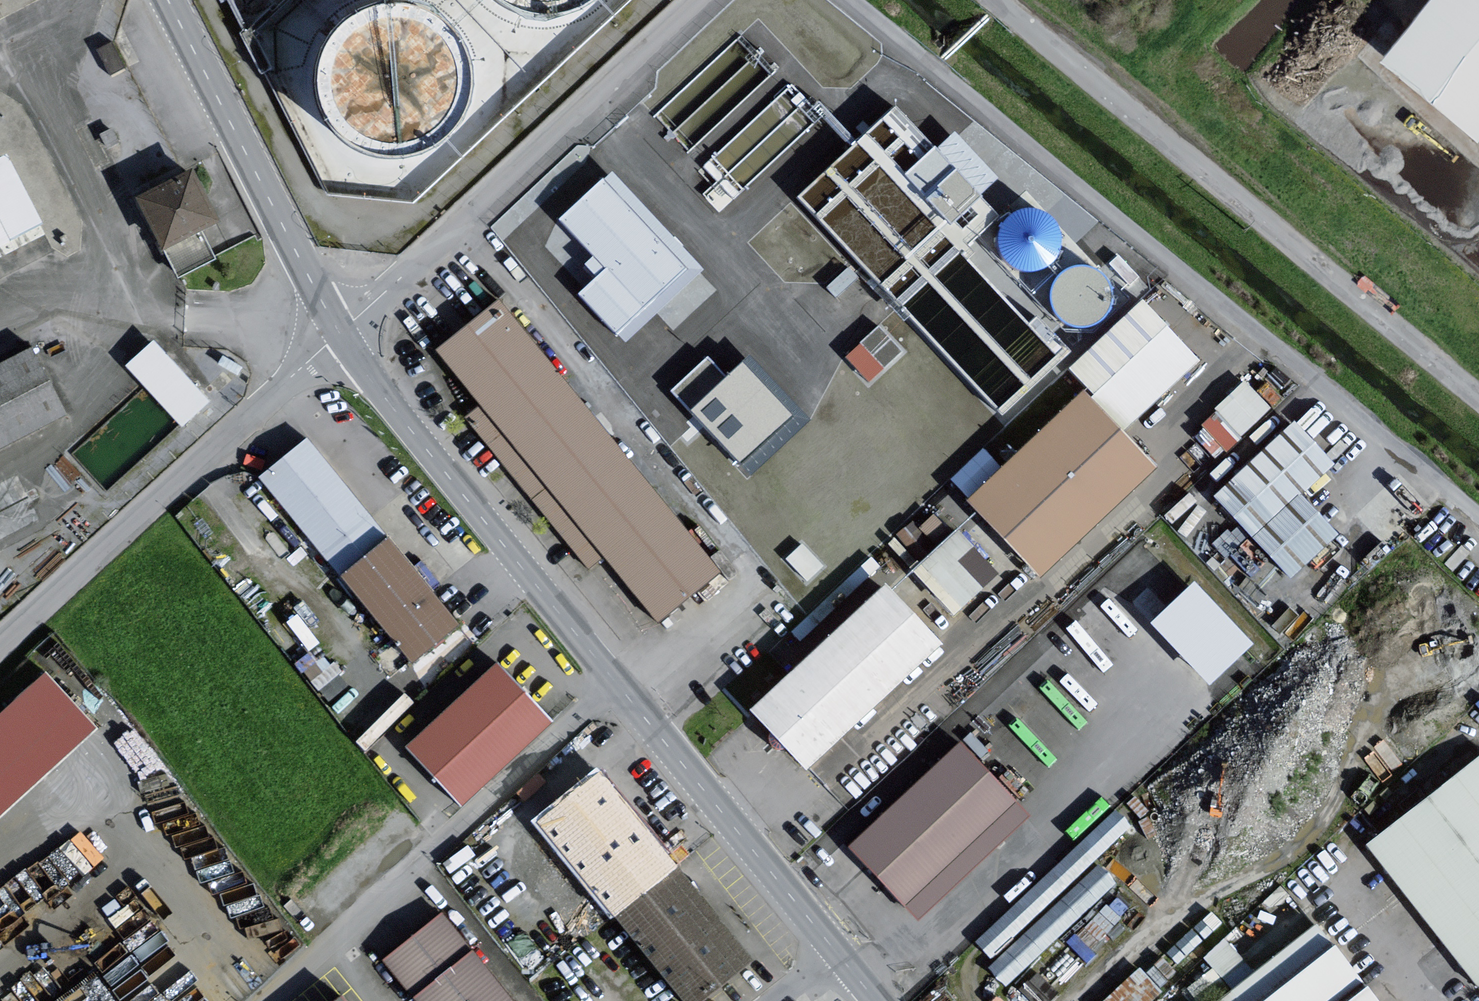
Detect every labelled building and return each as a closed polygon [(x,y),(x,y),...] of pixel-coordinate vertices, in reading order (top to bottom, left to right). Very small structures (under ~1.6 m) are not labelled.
[(508,12),(527,19),(548,22),(568,19),(587,11),(601,0),(493,0),(508,12)] [(1378,66),(1471,142),(1478,133),(1478,0),(1433,0),(1378,66)] [(337,137),(355,150),(374,158),(394,161),(415,158),(434,150),(450,137),(462,121),(470,102),(473,82),(470,61),(462,42),(450,27),(435,14),(417,6),(397,3),(377,4),(358,11),(342,22),(329,36),(319,56),(314,77),(316,99),(324,120),(337,137)] [(0,158),(0,245),(46,222),(11,152),(0,158)] [(197,167),(139,196),(180,276),(219,256),(206,229),(224,219),(197,167)] [(1060,234),(1020,196),(982,235),(1022,274),(1060,234)] [(649,291),(664,277),(611,219),(593,236),(595,238),(576,255),(579,258),(567,269),(622,328),(640,312),(652,326),(668,311),(649,291)] [(1115,297),(1077,255),(1040,288),(1078,331),(1115,297)] [(501,302),(442,350),(486,404),(471,417),(592,564),(605,554),(658,619),(721,568),(501,302)] [(1147,302),(1073,372),(1088,388),(1127,428),(1201,357),(1147,302)] [(877,320),(843,352),(869,379),(903,347),(877,320)] [(156,340),(128,364),(184,426),(212,402),(156,340)] [(0,364),(0,452),(70,416),(35,347),(0,364)] [(1061,371),(1061,350),(950,349),(950,375),(985,376),(985,415),(1016,416),(1017,398),(1045,398),(1046,371),(1061,371)] [(705,351),(670,384),(745,463),(802,409),(745,350),(723,370),(705,351)] [(1191,425),(1217,454),(1271,406),(1245,377),(1191,425)] [(1088,388),(975,496),(1045,569),(1158,461),(1127,428),(1088,388)] [(1336,462),(1298,421),(1221,491),(1294,571),(1337,532),(1301,493),(1336,462)] [(309,440),(265,477),(347,574),(391,538),(309,440)] [(960,484),(992,455),(984,445),(951,474),(960,484)] [(927,510),(898,535),(911,550),(940,525),(927,510)] [(948,611),(994,570),(953,525),(907,566),(948,611)] [(460,621),(391,538),(347,574),(416,657),(460,621)] [(890,587),(760,707),(810,762),(941,642),(890,587)] [(501,661),(409,747),(464,806),(556,720),(501,661)] [(0,711),(0,821),(103,726),(48,667),(0,711)] [(964,745),(857,846),(921,913),(1027,812),(964,745)] [(1364,848),(1470,985),(1478,978),(1478,760),(1364,848)] [(605,778),(550,824),(622,912),(678,866),(605,778)] [(989,954),(1130,823),(1114,806),(973,937),(989,954)] [(986,964),(1005,983),(1116,879),(1098,860),(986,964)] [(695,1000),(751,954),(678,866),(622,912),(695,1000)] [(443,912),(387,956),(419,995),(474,951),(443,912)] [(1229,1000),(1375,1000),(1318,930),(1229,1000)] [(1224,979),(1246,960),(1224,934),(1202,953),(1224,979)] [(474,951),(419,995),(423,1000),(514,1000),(474,951)] [(1160,988),(1138,963),(1098,1000),(1146,1000),(1160,988)]
